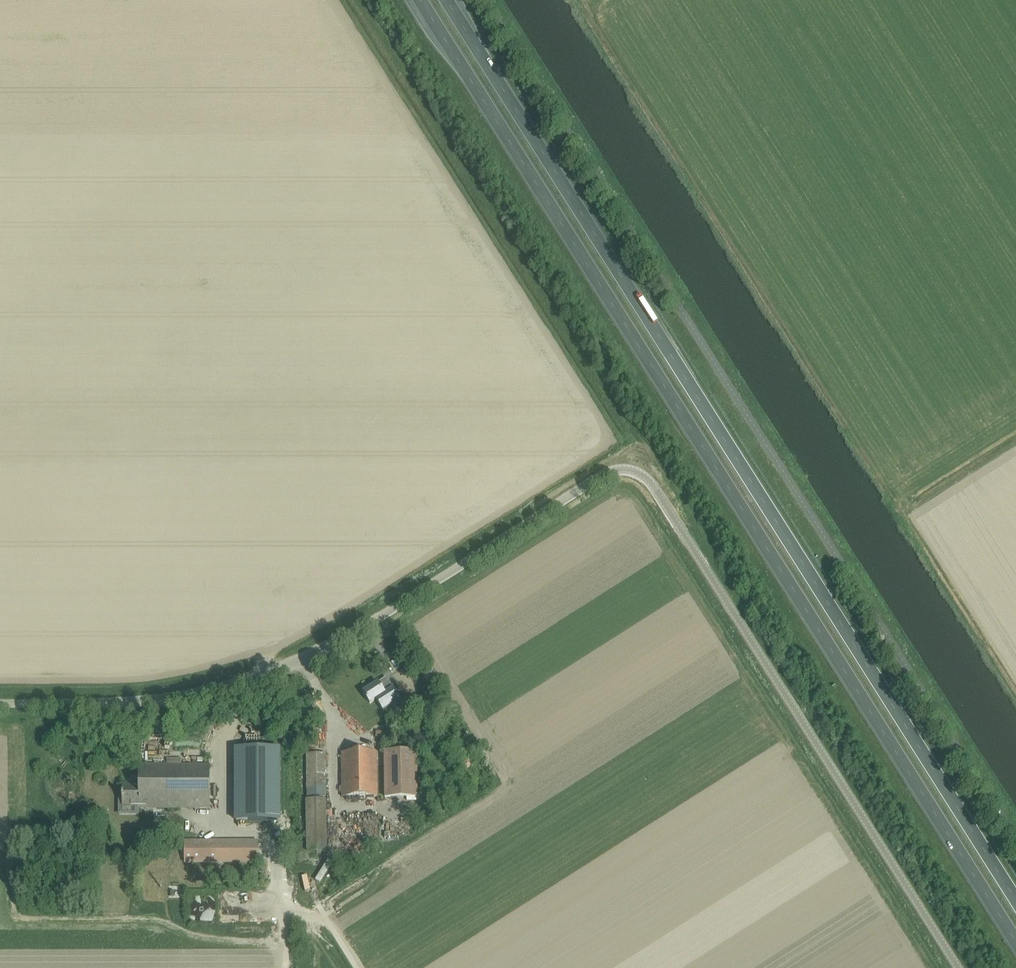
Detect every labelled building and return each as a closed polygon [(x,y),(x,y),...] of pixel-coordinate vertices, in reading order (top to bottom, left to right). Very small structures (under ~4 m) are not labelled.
[(622,257),(616,248),(612,251),(618,260),(622,257)] [(383,711),(400,701),(390,683),(381,688),(378,683),(362,692),(369,703),(376,699),(383,711)] [(278,822),(278,749),(237,749),(237,822),(278,822)] [(416,752),(384,752),(384,797),(417,796),(416,752)] [(306,797),(326,797),(325,753),(305,754),(306,797)] [(342,797),(377,797),(376,753),(341,753),(342,797)] [(209,808),(209,765),(140,765),(140,787),(122,786),(122,806),(138,806),(138,808),(209,808)] [(306,851),(327,851),(326,799),(306,800),(306,851)] [(185,859),(257,858),(257,837),(185,838),(185,859)] [(304,875),(307,885),(312,884),(309,873),(304,875)] [(343,915),(352,911),(349,906),(344,908),(340,901),(337,902),(343,915)]
